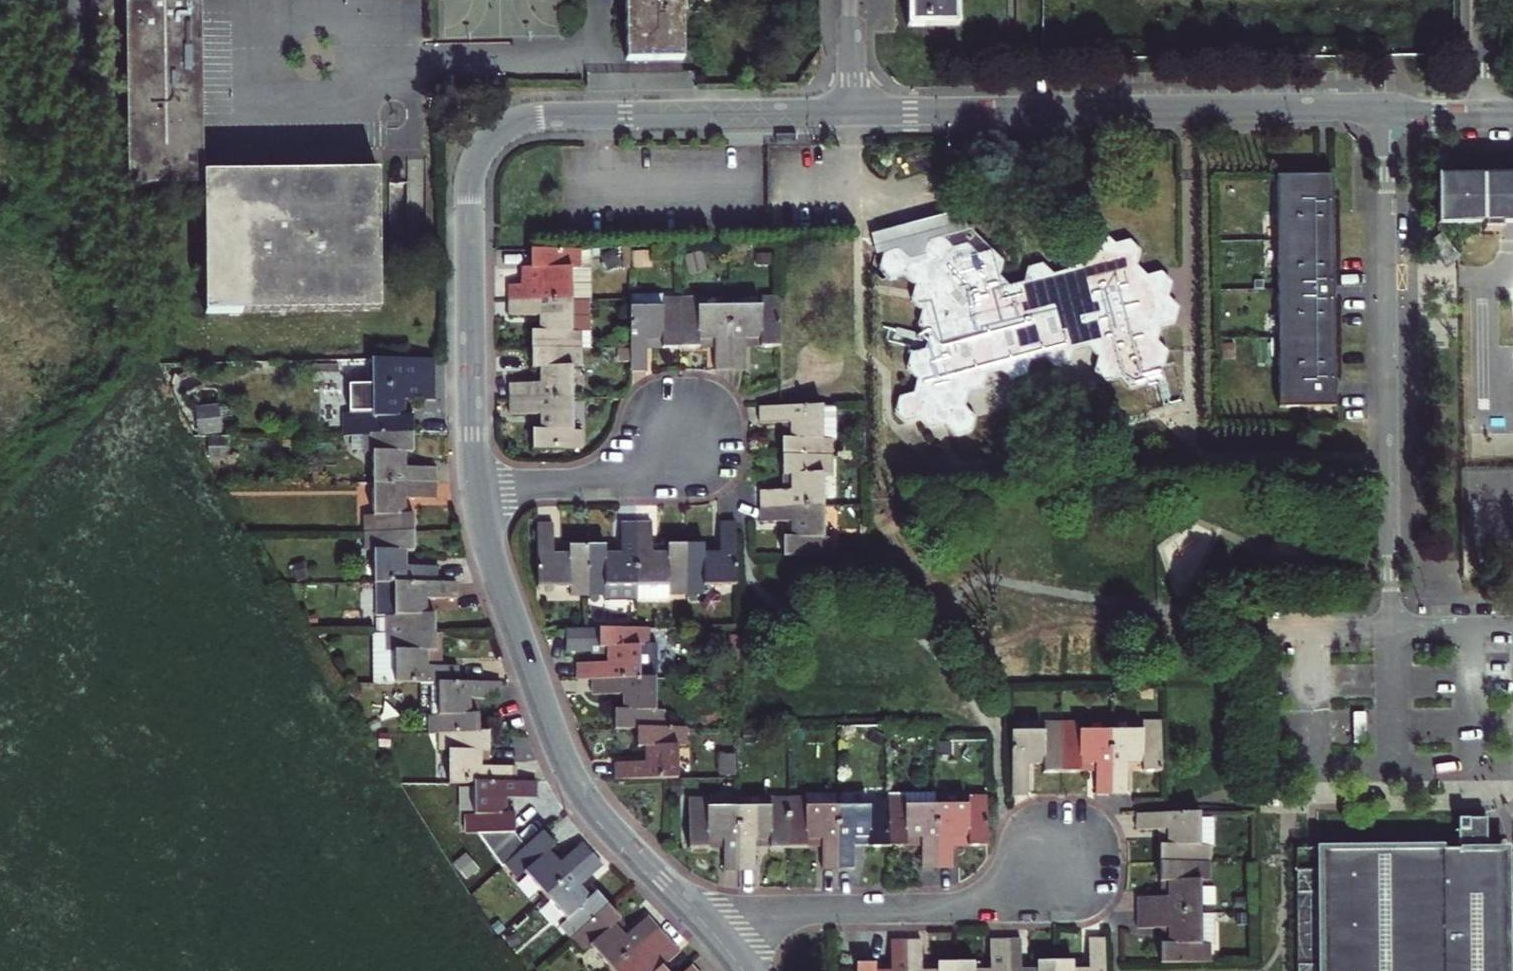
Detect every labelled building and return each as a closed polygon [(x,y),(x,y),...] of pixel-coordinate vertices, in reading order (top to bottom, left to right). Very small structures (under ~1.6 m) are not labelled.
[(397,307),(391,166),(218,172),(213,0),(136,0),(141,188),(219,186),(223,314),(397,307)] [(691,55),(689,0),(630,0),(632,58),(691,55)] [(910,26),(958,25),(958,0),(909,0),(910,26)] [(1333,405),(1331,177),(1276,178),(1276,180),(1279,405),(1333,405)] [(1436,233),(1512,232),(1512,182),(1436,183),(1436,233)] [(987,371),(1005,366),(1015,377),(1031,373),(1033,358),(1047,354),(1059,365),(1076,360),(1078,345),(1095,341),(1104,349),(1101,366),(1113,378),(1125,374),(1134,385),(1148,381),(1152,366),(1166,361),(1171,346),(1161,337),(1165,321),(1178,317),(1168,309),(1173,292),(1162,282),(1165,268),(1151,273),(1138,260),(1143,244),(1134,236),(1118,240),(1107,230),(1090,236),(1088,249),(1073,252),(1071,267),(1054,272),(1044,261),(1030,264),(1029,279),(1012,283),(1001,272),(1002,259),(993,248),(980,252),(967,240),(952,245),(943,235),(928,240),(926,253),(911,257),(902,248),(890,251),(885,268),(895,277),(908,273),(919,283),(915,297),(927,306),(921,321),(935,330),(930,345),(914,350),(911,364),(923,374),(918,391),(902,396),(900,411),(910,422),(939,413),(956,435),(974,430),(976,418),(964,408),(968,391),(984,386),(987,371)] [(588,246),(531,247),(531,267),(523,267),(523,284),(510,284),(510,301),(573,300),(589,300),(588,246)] [(750,340),(766,340),(766,349),(784,349),(784,298),(766,298),(766,307),(733,308),(732,371),(749,370),(750,340)] [(684,349),(683,299),(666,300),(666,308),(633,309),(633,348),(633,372),(649,372),(649,341),(666,341),(666,350),(684,349)] [(700,340),(714,340),(714,349),(715,371),(732,371),(733,308),(698,308),(698,299),(683,299),(684,349),(700,349),(700,340)] [(573,300),(510,301),(511,317),(541,317),(541,334),(532,334),(532,349),(583,349),(583,334),(573,334),(573,300)] [(700,340),(700,349),(714,349),(714,340),(700,340)] [(541,365),(542,382),(511,382),(512,399),(574,398),(574,364),(583,364),(583,349),(532,349),(532,365),(541,365)] [(434,351),(371,354),(372,413),(363,414),(363,430),(414,429),(413,413),(403,413),(403,396),(434,396),(434,351)] [(575,432),(574,398),(512,399),(512,416),(542,416),(542,433),(533,433),(534,449),(584,449),(584,432),(575,432)] [(784,423),(793,423),(794,440),(784,441),(784,458),(835,458),(835,440),(826,440),(826,406),(763,407),(764,423),(784,423)] [(196,430),(219,430),(219,407),(195,408),(196,430)] [(794,440),(793,423),(784,423),(784,441),(794,440)] [(405,463),(405,444),(414,444),(414,429),(363,430),(364,445),(373,445),(373,479),(436,478),(436,462),(405,463)] [(795,473),(795,489),(785,489),(764,489),(765,507),(826,506),(826,473),(836,472),(835,458),(784,458),(785,473),(795,473)] [(785,473),(785,489),(795,489),(795,473),(785,473)] [(436,478),(373,479),(374,513),(366,513),(366,529),(417,528),(417,513),(407,513),(406,497),(437,496),(436,478)] [(794,522),(795,540),(785,541),(786,557),(836,557),(836,540),(827,540),(826,506),(765,507),(765,523),(794,522)] [(686,547),(687,597),(705,597),(705,589),(739,589),(738,525),(722,525),(722,557),(705,557),(704,547),(686,547)] [(571,557),(554,557),(554,526),(536,526),(537,590),(571,590),(571,598),(587,597),(587,548),(571,548),(571,557)] [(619,557),(604,557),(603,548),(587,548),(587,597),(604,597),(604,589),(638,589),(637,526),(619,526),(619,557)] [(672,557),(657,557),(656,526),(637,526),(638,589),(672,589),(672,597),(687,597),(686,547),(672,548),(672,557)] [(417,528),(366,529),(367,547),(375,546),(375,579),(399,579),(438,578),(438,562),(408,563),(408,546),(417,546),(417,528)] [(438,578),(399,579),(399,613),(391,613),(391,629),(440,628),(440,613),(432,613),(431,597),(461,596),(460,578),(438,578)] [(440,628),(391,629),(391,646),(400,646),(400,679),(442,679),(463,678),(462,662),(432,663),(432,646),(441,645),(440,628)] [(597,645),(608,645),(608,661),(578,661),(578,679),(597,679),(641,678),(640,644),(650,644),(650,628),(638,628),(597,629),(597,645)] [(658,678),(657,644),(650,644),(640,644),(641,678),(658,678)] [(463,678),(442,679),(443,713),(434,714),(434,730),(444,729),(484,729),(484,713),(474,713),(474,697),(505,696),(505,678),(463,678)] [(659,712),(658,678),(641,678),(597,679),(598,697),(627,697),(627,713),(618,713),(618,729),(639,729),(668,728),(668,712),(659,712)] [(1065,775),(1065,724),(1048,724),(1048,733),(1014,733),(1014,796),(1030,796),(1030,765),(1047,765),(1047,775),(1065,775)] [(1115,796),(1114,733),(1080,733),(1080,724),(1065,724),(1065,775),(1080,775),(1080,765),(1096,765),(1096,776),(1096,796),(1115,796)] [(1163,775),(1162,725),(1147,725),(1147,734),(1114,733),(1115,796),(1129,796),(1129,775),(1129,765),(1146,765),(1146,775),(1163,775)] [(673,780),(680,780),(680,745),(689,745),(688,728),(668,728),(639,729),(640,746),(648,746),(649,762),(617,762),(617,781),(673,780)] [(444,746),(452,746),(453,779),(476,779),(518,778),(517,761),(494,761),(486,761),(486,745),(494,745),(494,729),(484,729),(444,729),(444,746)] [(494,761),(494,745),(486,745),(486,761),(494,761)] [(1080,765),(1080,775),(1096,776),(1096,765),(1080,765)] [(1129,775),(1146,775),(1146,765),(1129,765),(1129,775)] [(519,812),(508,812),(508,795),(539,794),(539,777),(518,778),(476,779),(476,813),(468,813),(468,828),(519,827),(519,812)] [(991,845),(990,794),(973,795),(973,804),(939,804),(940,867),(957,867),(957,845),(957,835),(973,835),(973,845),(991,845)] [(891,847),(890,797),(871,797),(871,805),(840,806),(840,868),(856,868),(856,847),(855,837),(872,837),(872,847),(891,847)] [(940,867),(939,804),(905,804),(905,797),(890,797),(891,847),(905,846),(905,836),(921,836),(922,867),(940,867)] [(742,868),(741,806),(707,806),(707,798),(690,798),(691,848),(706,848),(706,839),(722,839),(722,868),(742,868)] [(791,847),(791,798),(773,798),(773,805),(741,806),(742,868),(756,868),(756,848),(756,837),(773,837),(773,847),(791,847)] [(806,798),(791,798),(791,847),(806,847),(806,838),(822,838),(822,847),(822,868),(840,868),(840,806),(806,806),(806,798)] [(1163,846),(1163,865),(1213,864),(1213,846),(1203,846),(1203,814),(1140,815),(1140,829),(1162,829),(1172,829),(1172,846),(1163,846)] [(1500,854),(1483,855),(1482,821),(1454,821),(1454,855),(1322,856),(1322,874),(1297,874),(1296,970),(1499,970),(1500,854)] [(1162,829),(1163,846),(1172,846),(1172,829),(1162,829)] [(524,870),(546,894),(593,852),(582,839),(559,859),(549,848),(555,842),(544,830),(507,864),(517,876),(524,870)] [(957,845),(973,845),(973,835),(957,835),(957,845)] [(756,837),(756,848),(773,847),(773,837),(756,837)] [(856,847),(872,847),(872,837),(855,837),(856,847)] [(806,838),(806,847),(822,847),(822,838),(806,838)] [(593,852),(546,894),(562,912),(586,890),(581,885),(604,865),(593,852)] [(1213,879),(1213,864),(1163,865),(1163,880),(1172,879),(1172,896),(1141,897),(1142,914),(1205,914),(1205,879),(1213,879)] [(571,935),(609,902),(598,889),(590,896),(586,890),(562,912),(566,916),(559,922),(571,935)] [(609,967),(658,924),(647,911),(623,933),(612,921),(620,914),(609,902),(571,935),(582,948),(588,942),(609,967)] [(1205,914),(1142,914),(1142,931),(1173,930),(1173,947),(1164,947),(1164,963),(1214,964),(1214,947),(1205,947),(1205,914)] [(663,964),(656,970),(646,958),(670,938),(658,924),(609,967),(613,970),(668,970),(663,964)] [(873,962),(857,962),(857,970),(908,970),(908,940),(890,940),(890,962),(890,970),(873,970),(873,962)] [(908,970),(958,970),(958,962),(940,961),(940,970),(924,970),(924,940),(908,940),(908,970)] [(1008,940),(991,940),(991,962),(991,970),(1008,970),(1008,940)] [(1025,961),(1025,940),(1008,940),(1008,970),(1025,970),(1025,961)] [(1107,941),(1090,941),(1090,970),(1107,970),(1107,941)] [(1042,961),(1025,961),(1025,970),(1042,970),(1042,961)] [(1042,961),(1042,970),(1057,970),(1057,962),(1042,961)] [(690,962),(679,970),(698,970),(690,962)] [(890,970),(890,962),(873,962),(873,970),(890,970)] [(958,970),(974,970),(974,962),(958,962),(958,970)] [(991,962),(974,962),(974,970),(991,970),(991,962)] [(1073,962),(1057,962),(1057,970),(1073,970),(1073,962)]
